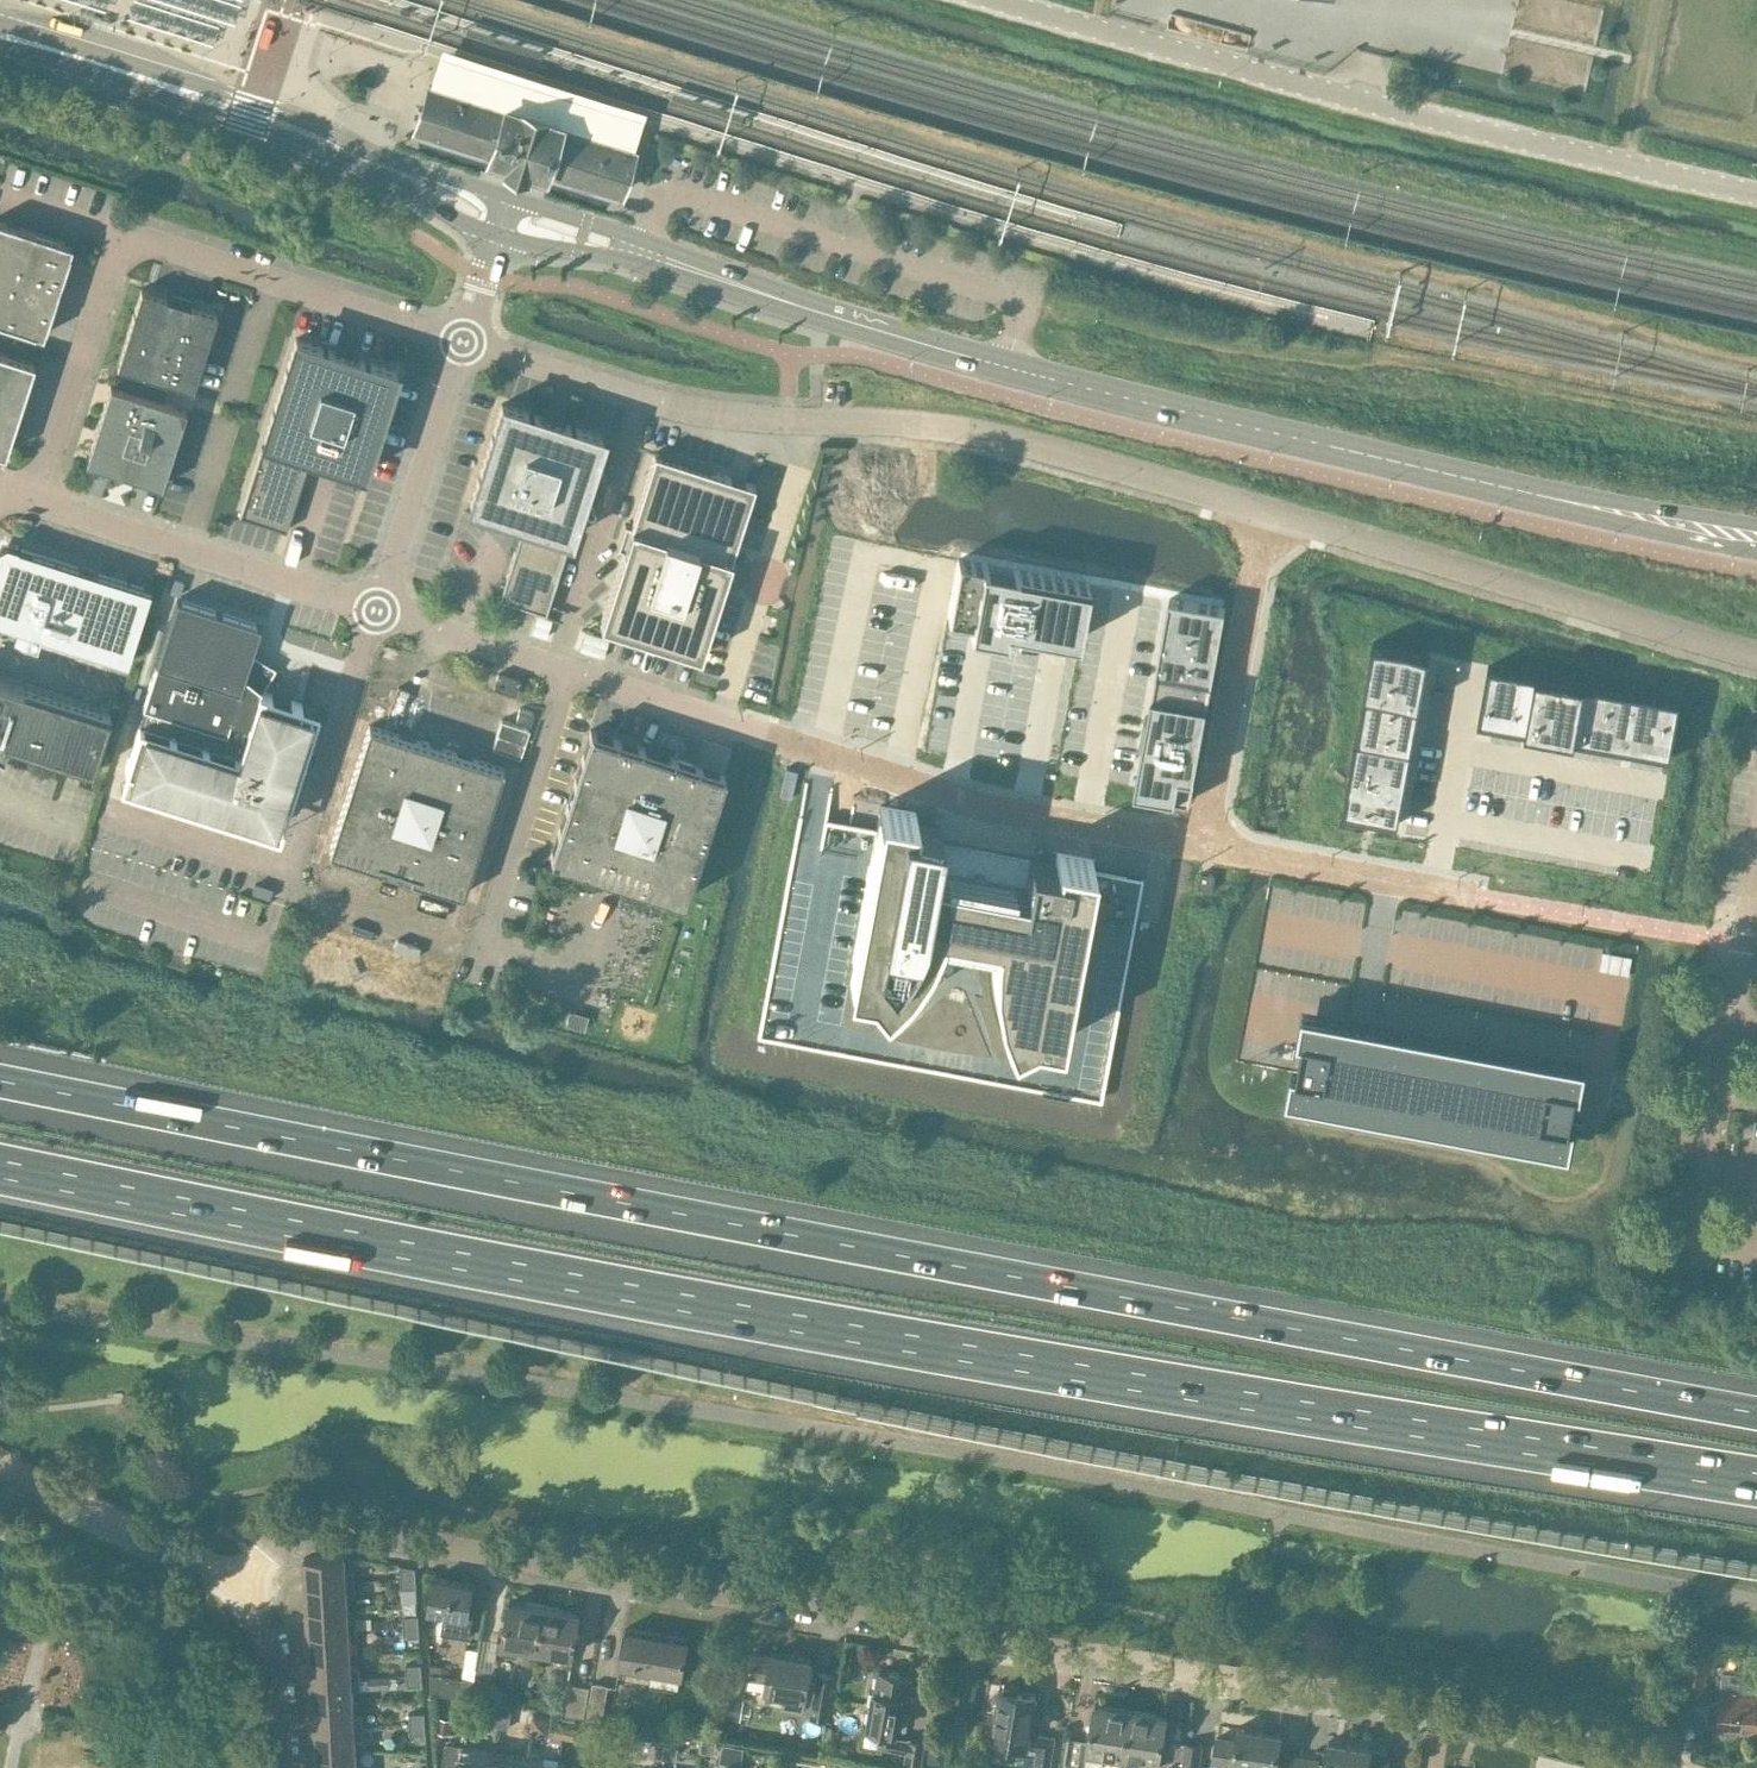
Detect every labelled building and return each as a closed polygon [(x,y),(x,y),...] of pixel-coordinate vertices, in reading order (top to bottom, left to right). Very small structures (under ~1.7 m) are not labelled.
[(504,108),(429,84),(415,128),(490,152),(489,156),(504,161),(503,164),(526,171),(527,168),(543,173),(544,169),(619,192),(632,148),(558,125),(559,121),(543,116),(544,115),(543,115),(542,109),(526,104),(521,108),(520,109),(505,104),(504,108)] [(7,222),(0,220),(0,321),(43,335),(72,243),(7,222)] [(173,296),(172,298),(167,296),(141,288),(117,364),(193,388),(217,312),(191,303),(191,304),(181,301),(181,299),(181,298),(180,297),(180,296),(179,296),(178,295),(177,295),(175,295),(174,295),(173,296)] [(397,369),(296,337),(264,438),(266,439),(264,447),(261,446),(239,514),(286,529),(308,461),(305,460),(307,452),(364,470),(397,369)] [(5,454),(11,436),(34,362),(0,351),(0,452),(5,454)] [(86,460),(112,469),(116,475),(122,472),(162,485),(186,408),(110,384),(86,460)] [(570,536),(602,435),(502,403),(470,504),(527,522),(524,530),(521,529),(499,597),(546,612),(568,544),(565,543),(567,535),(570,536)] [(731,476),(654,451),(631,524),(625,522),(617,547),(623,548),(600,622),(677,646),(677,643),(693,648),(692,651),(701,653),(724,578),(730,580),(737,560),(731,558),(755,483),(746,481),(745,484),(730,479),(731,476)] [(18,626),(14,638),(37,646),(41,634),(127,661),(150,588),(8,543),(0,547),(0,621),(18,626)] [(955,557),(944,613),(968,617),(966,627),(1003,634),(1004,624),(1075,637),(1085,581),(955,557)] [(1140,740),(1132,788),(1188,798),(1210,678),(1214,654),(1223,605),(1167,595),(1158,644),(1154,668),(1145,713),(1142,713),(1137,740),(1140,740)] [(260,624),(177,597),(143,705),(145,705),(125,767),(131,769),(130,774),(129,777),(131,780),(138,783),(136,789),(247,824),(255,815),(258,821),(263,818),(265,821),(266,822),(266,823),(268,824),(270,824),(271,824),(274,824),(274,823),(275,822),(276,820),(277,819),(277,818),(277,817),(276,816),(274,812),(280,809),(283,801),(289,802),(314,724),(307,722),(309,718),(309,715),(308,712),(305,710),(300,709),(302,703),(260,690),(261,679),(256,670),(247,665),(260,624)] [(1429,653),(1373,642),(1343,811),(1382,818),(1399,821),(1429,653)] [(1684,699),(1491,664),(1481,720),(1674,755),(1684,699)] [(498,673),(498,674),(494,686),(515,693),(519,680),(498,673)] [(0,678),(0,752),(3,753),(3,751),(2,751),(5,740),(93,768),(111,713),(24,685),(16,683),(0,678)] [(503,767),(369,724),(329,850),(381,867),(383,861),(393,865),(393,866),(393,867),(393,868),(393,869),(394,870),(396,871),(397,871),(398,871),(400,870),(401,869),(402,869),(402,868),(412,871),(410,876),(463,893),(503,767)] [(725,771),(601,732),(590,729),(550,855),(603,871),(604,866),(633,875),(632,881),(684,897),(725,771)] [(834,780),(808,775),(760,1037),(1102,1099),(1142,878),(1091,868),(1093,859),(1058,853),(1056,861),(936,839),(939,826),(915,822),(916,813),(880,807),(876,829),(827,820),(834,780)] [(1201,872),(1199,886),(1212,889),(1215,875),(1201,872)] [(1293,1066),(1288,1093),(1571,1146),(1576,1119),(1572,1118),(1577,1086),(1582,1087),(1587,1060),(1304,1007),(1299,1034),(1304,1035),(1298,1067),(1293,1066)] [(306,1582),(355,1579),(354,1568),(346,1568),(345,1554),(305,1556),(306,1582)] [(401,1575),(416,1576),(416,1566),(400,1564),(401,1575)] [(417,1586),(416,1576),(401,1575),(402,1587),(417,1586)] [(474,1582),(444,1577),(434,1575),(429,1609),(444,1612),(441,1632),(471,1636),(474,1614),(472,1614),(472,1615),(469,1614),(474,1582)] [(307,1606),(348,1604),(347,1591),(355,1590),(355,1579),(306,1582),(307,1606)] [(520,1646),(538,1649),(545,1606),(510,1601),(501,1651),(519,1654),(520,1646)] [(307,1606),(309,1630),(358,1628),(357,1616),(349,1617),(348,1604),(307,1606)] [(545,1606),(538,1649),(573,1655),(580,1612),(545,1606)] [(419,1614),(404,1615),(405,1625),(419,1624),(419,1614)] [(419,1624),(405,1625),(405,1636),(420,1635),(419,1624)] [(626,1626),(620,1664),(682,1675),(689,1637),(626,1626)] [(309,1630),(310,1655),(351,1653),(350,1639),(358,1639),(358,1628),(309,1630)] [(1694,1642),(1686,1680),(1705,1684),(1713,1646),(1694,1642)] [(753,1651),(749,1676),(766,1678),(764,1689),(785,1692),(783,1704),(803,1708),(811,1658),(772,1652),(772,1654),(753,1651)] [(310,1655),(312,1679),(360,1676),(360,1665),(351,1665),(351,1653),(310,1655)] [(422,1663),(407,1664),(408,1674),(422,1673),(422,1663)] [(477,1667),(472,1698),(490,1701),(495,1670),(477,1667)] [(866,1726),(870,1727),(870,1726),(881,1727),(878,1745),(906,1750),(902,1767),(922,1767),(926,1739),(896,1734),(896,1731),(898,1732),(902,1709),(905,1709),(911,1675),(901,1673),(899,1671),(892,1670),(890,1671),(880,1670),(877,1687),(873,1686),(866,1726)] [(1709,1718),(1719,1719),(1718,1727),(1724,1728),(1724,1732),(1737,1733),(1737,1729),(1754,1730),(1756,1691),(1756,1672),(1722,1670),(1721,1689),(1720,1699),(1711,1698),(1709,1718)] [(473,1678),(431,1672),(432,1691),(470,1697),(473,1678)] [(811,1717),(827,1720),(834,1675),(818,1672),(811,1717)] [(422,1673),(408,1674),(408,1684),(423,1683),(422,1673)] [(312,1679),(313,1703),(353,1701),(353,1688),(361,1687),(360,1676),(312,1679)] [(593,1681),(588,1716),(603,1718),(608,1684),(593,1681)] [(571,1682),(566,1713),(585,1716),(590,1685),(571,1682)] [(991,1742),(1029,1748),(1036,1749),(1033,1767),(1051,1767),(1056,1735),(1031,1731),(1036,1694),(1020,1692),(1021,1687),(1004,1684),(1003,1689),(999,1688),(991,1742)] [(313,1703),(314,1728),(363,1725),(362,1714),(354,1715),(353,1701),(313,1703)] [(1063,1767),(1081,1767),(1081,1766),(1100,1767),(1102,1767),(1104,1753),(1107,1753),(1122,1756),(1130,1708),(1095,1703),(1090,1739),(1068,1735),(1063,1767)] [(490,1706),(488,1724),(498,1725),(501,1707),(490,1706)] [(501,1707),(498,1725),(510,1727),(512,1709),(501,1707)] [(1122,1756),(1142,1759),(1141,1766),(1152,1767),(1158,1767),(1158,1762),(1166,1714),(1130,1708),(1122,1756)] [(425,1711),(410,1712),(411,1722),(426,1721),(425,1711)] [(555,1716),(552,1734),(563,1736),(566,1718),(555,1716)] [(576,1719),(566,1718),(563,1736),(573,1737),(576,1719)] [(426,1721),(411,1722),(412,1733),(426,1732),(427,1732),(426,1721)] [(314,1728),(316,1752),(356,1750),(355,1736),(364,1736),(363,1725),(314,1728)] [(1214,1761),(1230,1764),(1230,1763),(1262,1767),(1275,1767),(1281,1732),(1239,1726),(1237,1739),(1218,1736),(1214,1761)] [(659,1732),(656,1751),(666,1753),(669,1734),(659,1732)] [(669,1734),(666,1753),(678,1754),(680,1735),(669,1734)] [(1324,1767),(1387,1767),(1389,1752),(1370,1749),(1370,1746),(1328,1740),(1324,1767)] [(494,1751),(464,1746),(464,1744),(447,1741),(442,1767),(491,1767),(494,1751)] [(1202,1744),(1187,1742),(1183,1767),(1199,1767),(1202,1744)] [(723,1744),(720,1761),(730,1763),(733,1745),(723,1743),(723,1744)] [(733,1745),(730,1763),(742,1765),(745,1748),(745,1747),(733,1745)] [(316,1767),(365,1767),(365,1762),(357,1763),(356,1750),(316,1752),(316,1767)] [(526,1756),(494,1751),(491,1767),(524,1767),(526,1756)] [(1301,1756),(1286,1754),(1284,1767),(1299,1767),(1301,1756)] [(559,1762),(526,1756),(524,1767),(558,1767),(559,1762)] [(1301,1756),(1299,1767),(1315,1767),(1317,1759),(1301,1756)]
